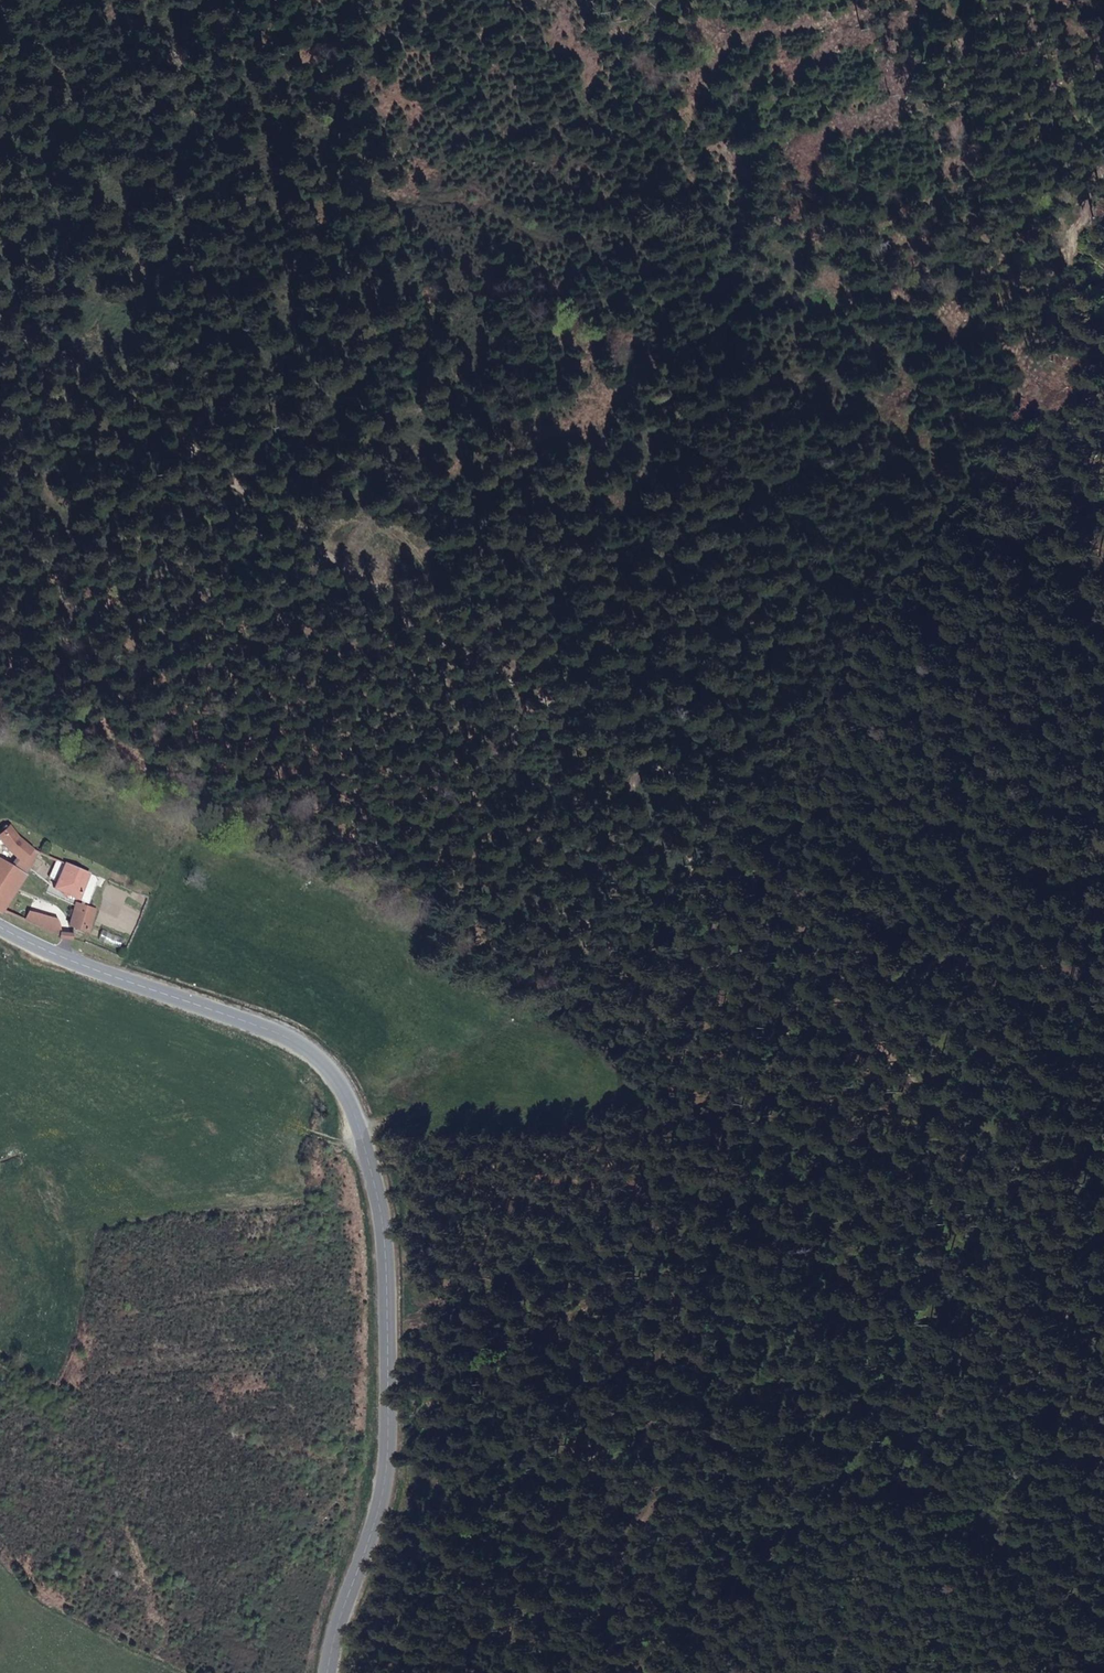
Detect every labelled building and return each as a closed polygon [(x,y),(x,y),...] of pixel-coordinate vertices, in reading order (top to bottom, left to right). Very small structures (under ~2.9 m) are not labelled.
[(0,834),(0,838),(15,856),(23,852),(34,847),(23,839),(10,825),(0,834)] [(23,852),(15,856),(11,862),(23,868),(26,863),(38,870),(47,853),(34,847),(23,852)] [(23,868),(11,862),(0,856),(0,910),(23,868)] [(90,897),(98,875),(75,868),(62,861),(54,881),(90,897)] [(87,929),(96,904),(79,898),(72,922),(87,929)] [(61,933),(64,927),(54,914),(32,907),(28,917),(61,933)]
